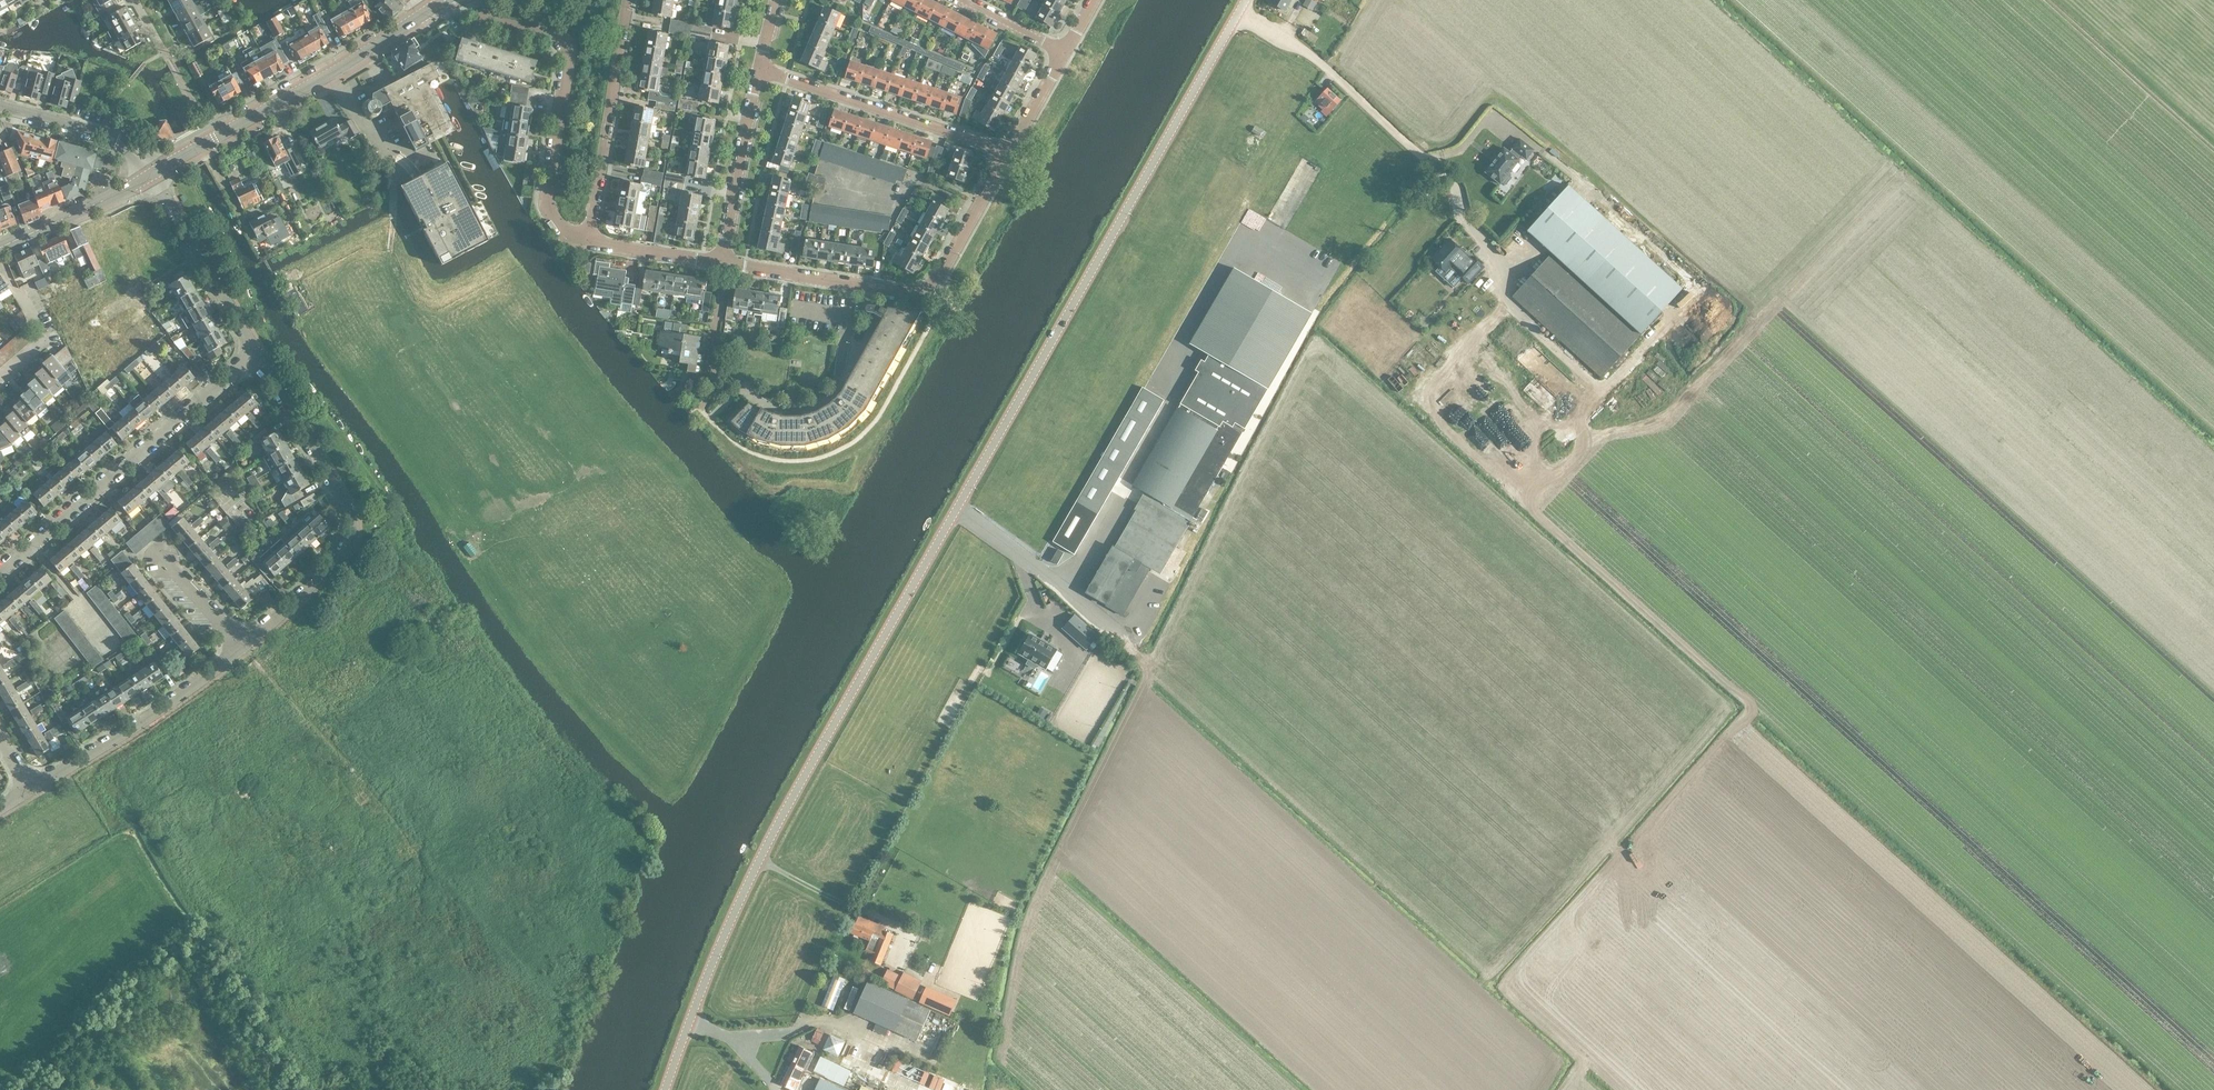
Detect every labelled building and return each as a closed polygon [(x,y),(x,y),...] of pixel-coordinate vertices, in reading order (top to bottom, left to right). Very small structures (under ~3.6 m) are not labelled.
[(9,6),(5,0),(0,0),(0,11),(9,6)] [(100,13),(113,6),(110,0),(111,0),(92,0),(100,13)] [(170,4),(176,15),(193,5),(190,0),(178,0),(170,4)] [(380,2),(375,7),(388,21),(403,7),(396,0),(378,0),(380,2)] [(658,0),(655,0),(652,14),(670,17),(671,10),(673,10),(674,3),(672,3),(658,0)] [(716,11),(735,14),(737,6),(735,6),(736,0),(718,0),(716,11)] [(905,7),(918,14),(925,0),(908,0),(905,7)] [(918,14),(930,20),(939,4),(930,0),(925,0),(918,14)] [(1017,7),(1025,11),(1031,0),(1021,0),(1017,7)] [(1044,7),(1058,15),(1065,3),(1060,0),(1047,0),(1044,7)] [(1285,12),(1286,12),(1293,0),(1273,0),(1271,3),(1285,12)] [(362,3),(351,9),(361,26),(372,20),(362,3)] [(939,4),(930,20),(943,27),(952,11),(939,4)] [(193,5),(176,15),(182,25),(199,15),(193,5)] [(113,6),(100,13),(103,20),(107,18),(113,28),(132,18),(125,6),(116,11),(113,6)] [(293,7),(287,10),(291,16),(297,13),(293,7)] [(1044,7),(1037,19),(1051,27),(1058,15),(1044,7)] [(826,8),(820,21),(835,28),(841,15),(826,8)] [(328,15),(322,19),(330,33),(335,30),(340,38),(351,32),(341,15),(341,14),(339,9),(334,12),(336,17),(331,20),(328,15)] [(341,14),(341,15),(351,32),(361,26),(351,9),(341,14)] [(716,11),(713,25),(732,29),(735,14),(716,11)] [(952,11),(943,27),(956,33),(964,17),(952,11)] [(318,27),(308,33),(318,50),(328,44),(321,31),(326,28),(318,13),(313,16),(318,27)] [(199,15),(182,25),(188,36),(205,26),(199,15)] [(284,33),(275,17),(266,22),(275,38),(284,33)] [(964,17),(956,33),(969,40),(977,24),(964,17)] [(113,28),(106,32),(113,43),(119,40),(125,51),(140,43),(134,31),(138,29),(132,18),(113,28)] [(672,20),(670,27),(691,30),(692,24),(672,20)] [(820,21),(814,34),(830,40),(835,28),(820,21)] [(692,24),(691,30),(712,34),(713,27),(692,24)] [(977,24),(969,40),(973,42),(972,45),(985,58),(988,50),(989,51),(998,34),(977,24)] [(205,26),(188,36),(194,47),(211,37),(205,26)] [(917,45),(910,43),(872,26),(869,32),(963,72),(965,66),(917,45)] [(670,27),(669,33),(690,37),(691,30),(670,27)] [(853,27),(851,34),(856,37),(859,30),(853,27)] [(691,30),(690,37),(711,41),(712,34),(691,30)] [(649,31),(648,40),(649,40),(648,46),(666,50),(668,35),(649,31)] [(297,38),(307,56),(318,50),(308,33),(297,38)] [(814,34),(809,47),(824,53),(830,40),(814,34)] [(856,37),(851,34),(848,41),(854,44),(856,37)] [(919,40),(912,37),(910,43),(917,45),(919,40)] [(297,38),(287,44),(296,62),(307,56),(297,38)] [(409,40),(391,52),(403,70),(404,69),(407,73),(424,64),(421,58),(415,49),(419,46),(413,38),(409,41),(409,40)] [(498,50),(461,39),(454,61),(491,73),(498,50)] [(275,40),(260,49),(264,57),(273,74),(284,68),(282,64),(287,61),(275,40)] [(710,43),(708,57),(725,60),(726,54),(728,54),(729,46),(710,43)] [(1001,43),(997,49),(1002,52),(1006,46),(1001,43)] [(226,52),(222,45),(216,48),(220,56),(226,52)] [(645,53),(644,60),(663,64),(666,50),(648,46),(647,53),(645,53)] [(803,59),(802,62),(814,67),(823,72),(827,64),(821,61),(825,54),(824,53),(809,47),(803,59)] [(1021,47),(1014,59),(1029,67),(1036,55),(1021,47)] [(1002,52),(997,49),(994,56),(999,59),(1002,52)] [(247,61),(241,64),(252,86),(263,80),(248,53),(246,50),(242,52),(247,61)] [(536,62),(498,50),(491,73),(529,84),(536,62)] [(252,51),(248,53),(263,80),(273,74),(264,57),(258,60),(256,57),(255,57),(252,51)] [(842,52),(839,59),(839,60),(845,62),(847,54),(842,52)] [(708,57),(705,71),(724,75),(726,67),(724,67),(725,60),(708,57)] [(839,59),(838,59),(833,74),(840,76),(845,62),(839,60),(839,59)] [(1014,59),(1007,71),(1022,79),(1029,67),(1014,59)] [(644,60),(642,74),(659,78),(660,71),(662,72),(663,64),(644,60)] [(687,61),(685,68),(692,69),(694,62),(687,61)] [(189,65),(190,67),(196,77),(202,74),(196,62),(189,65)] [(846,79),(860,83),(865,66),(851,62),(846,79)] [(15,65),(13,63),(10,63),(7,64),(6,66),(4,65),(0,78),(0,85),(0,86),(0,89),(11,92),(14,82),(21,84),(26,68),(22,66),(19,68),(18,71),(16,70),(17,68),(15,65)] [(363,108),(363,110),(363,112),(364,114),(365,116),(367,118),(369,119),(371,119),(373,119),(375,119),(377,118),(379,117),(381,115),(382,113),(385,112),(393,107),(415,151),(451,132),(426,84),(438,77),(431,64),(375,93),(375,97),(373,97),(371,98),(369,99),(367,100),(365,102),(364,104),(363,106),(363,108)] [(984,64),(981,71),(986,74),(990,67),(984,64)] [(683,67),(676,66),(675,73),(682,74),(683,67)] [(865,66),(860,83),(874,88),(879,71),(865,66)] [(692,69),(685,68),(684,75),(691,76),(692,69)] [(57,80),(50,103),(65,107),(67,102),(74,104),(76,98),(80,82),(76,80),(76,78),(72,69),(61,74),(61,75),(56,77),(57,80)] [(228,70),(218,76),(220,81),(229,98),(240,92),(228,70)] [(38,100),(40,94),(47,96),(53,74),(43,71),(41,75),(30,72),(23,96),(38,100)] [(705,71),(702,85),(721,89),(724,75),(705,71)] [(879,71),(874,88),(887,92),(893,75),(879,71)] [(981,71),(977,77),(982,80),(986,74),(981,71)] [(1007,71),(1001,83),(1016,91),(1022,79),(1007,71)] [(642,74),(639,89),(650,91),(648,100),(657,101),(676,105),(678,98),(671,97),(671,95),(663,93),(661,90),(662,85),(659,85),(661,78),(659,78),(642,74)] [(893,75),(887,92),(901,97),(907,80),(893,75)] [(972,79),(963,76),(961,83),(969,85),(972,79)] [(920,84),(915,101),(929,106),(934,89),(927,86),(929,81),(922,79),(920,84)] [(920,84),(907,80),(901,97),(915,101),(920,84)] [(229,98),(220,81),(208,87),(214,97),(215,97),(219,104),(229,98)] [(1001,83),(994,95),(1009,103),(1016,91),(1001,83)] [(529,88),(511,85),(510,92),(514,93),(527,95),(529,88)] [(702,85),(701,94),(700,100),(719,103),(721,89),(702,85)] [(972,87),(967,96),(973,99),(977,90),(972,87)] [(934,89),(929,106),(942,110),(948,93),(934,89)] [(949,89),(948,93),(942,110),(956,115),(962,98),(954,95),(955,91),(949,89)] [(1328,89),(1315,103),(1323,111),(1322,112),(1326,117),(1341,101),(1328,89)] [(506,104),(504,119),(509,120),(527,122),(528,116),(529,117),(531,108),(525,107),(526,101),(513,99),(514,93),(510,92),(508,104),(506,104)] [(514,93),(513,99),(526,101),(527,95),(514,93)] [(994,95),(987,107),(1002,115),(1009,103),(994,95)] [(965,100),(960,116),(967,118),(972,101),(971,101),(973,99),(967,96),(965,100)] [(796,97),(791,111),(807,116),(811,102),(796,97)] [(680,99),(679,105),(698,109),(699,102),(680,99)] [(636,116),(635,121),(652,124),(654,116),(660,118),(661,109),(675,112),(676,105),(657,101),(656,108),(655,107),(654,110),(636,107),(634,115),(636,116)] [(698,109),(679,105),(677,112),(691,115),(689,123),(696,124),(694,132),(711,135),(712,129),(714,129),(716,121),(697,118),(698,115),(697,115),(698,109)] [(1002,115),(987,107),(986,106),(982,114),(977,111),(973,119),(981,124),(983,120),(995,127),(1002,115)] [(830,127),(844,132),(850,115),(836,110),(830,127)] [(791,111),(787,124),(803,129),(807,116),(791,111)] [(850,115),(844,132),(858,136),(863,119),(850,115)] [(318,148),(347,132),(351,138),(359,134),(350,119),(343,123),(344,125),(339,128),(333,118),(309,131),(318,148)] [(504,119),(502,131),(507,132),(507,134),(526,137),(527,130),(525,129),(527,122),(509,120),(504,119)] [(863,119),(858,136),(871,141),(877,124),(863,119)] [(631,135),(650,139),(652,124),(635,121),(634,128),(632,127),(631,135)] [(159,122),(159,124),(155,137),(159,137),(169,136),(172,135),(165,122),(159,122)] [(787,124),(783,137),(798,142),(803,129),(787,124)] [(891,128),(877,124),(871,141),(885,145),(891,128)] [(486,128),(485,135),(487,137),(498,139),(495,151),(498,156),(503,157),(503,159),(522,162),(526,137),(507,134),(507,132),(502,131),(500,131),(500,136),(492,135),(493,130),(486,128)] [(904,133),(891,128),(885,145),(899,150),(904,133)] [(39,158),(44,138),(18,131),(16,137),(22,153),(39,158)] [(694,132),(691,146),(711,150),(712,142),(710,142),(711,135),(694,132)] [(904,133),(899,150),(912,154),(918,138),(904,133)] [(664,134),(662,141),(669,142),(671,136),(664,134)] [(650,139),(631,135),(628,149),(645,153),(646,147),(648,147),(650,139)] [(277,137),(263,144),(275,167),(288,161),(295,174),(303,170),(291,147),(284,151),(277,137)] [(783,137),(778,149),(794,155),(798,142),(783,137)] [(44,138),(39,158),(47,160),(46,163),(45,163),(44,170),(50,167),(52,161),(57,142),(44,138)] [(918,138),(912,154),(926,159),(932,142),(918,138)] [(1505,149),(1504,148),(1503,149),(1486,171),(1485,172),(1486,173),(1500,183),(1500,184),(1501,183),(1502,182),(1506,185),(1511,178),(1508,175),(1518,161),(1519,160),(1518,159),(1521,156),(1526,159),(1525,159),(1526,160),(1527,159),(1533,151),(1534,150),(1533,149),(1521,140),(1520,139),(1519,140),(1513,148),(1512,149),(1513,150),(1510,153),(1505,149)] [(816,140),(814,147),(819,149),(822,141),(816,140)] [(669,142),(662,141),(661,148),(668,149),(669,142)] [(679,144),(672,142),(671,150),(678,151),(679,144)] [(820,159),(827,162),(832,145),(825,143),(820,159)] [(832,145),(827,162),(833,164),(839,147),(832,145)] [(933,157),(939,159),(940,159),(944,148),(937,145),(933,157)] [(690,155),(689,160),(708,164),(711,150),(691,146),(690,155)] [(372,153),(369,151),(370,150),(367,147),(362,153),(377,166),(381,162),(372,153)] [(819,149),(814,147),(811,154),(817,156),(819,149)] [(839,147),(833,164),(840,166),(846,150),(839,147)] [(1,187),(8,185),(5,179),(21,173),(11,148),(0,152),(0,166),(2,170),(0,171),(0,187),(1,187)] [(645,153),(628,149),(625,164),(643,167),(644,161),(646,161),(647,153),(645,153)] [(794,155),(778,149),(774,163),(790,168),(794,155)] [(247,154),(252,164),(260,160),(255,150),(247,154)] [(846,150),(840,166),(847,169),(853,152),(846,150)] [(957,150),(953,163),(968,169),(973,155),(957,150)] [(853,152),(847,169),(854,171),(860,154),(853,152)] [(860,154),(854,171),(861,173),(867,156),(860,154)] [(867,156),(861,173),(868,176),(873,159),(867,156)] [(939,159),(933,157),(930,166),(936,167),(939,159)] [(873,159),(868,176),(875,178),(880,161),(873,159)] [(708,164),(689,160),(686,175),(705,179),(708,164)] [(880,161),(875,178),(882,180),(887,163),(880,161)] [(447,162),(400,187),(441,265),(488,241),(447,162)] [(887,163),(882,180),(889,182),(894,166),(887,163)] [(968,169),(953,163),(948,177),(964,182),(968,169)] [(894,166),(889,182),(895,185),(897,181),(901,168),(894,166)] [(936,167),(930,166),(927,174),(933,176),(936,167)] [(901,168),(897,181),(903,182),(907,169),(901,167),(901,168)] [(28,177),(34,174),(35,171),(25,169),(28,177)] [(645,170),(643,177),(663,180),(664,173),(645,170)] [(42,183),(44,187),(53,206),(64,201),(52,171),(46,173),(49,180),(42,183)] [(21,173),(5,179),(8,185),(8,186),(21,181),(20,178),(23,176),(21,173)] [(815,175),(809,173),(807,180),(825,184),(826,177),(815,176),(815,175)] [(666,174),(665,181),(684,184),(685,178),(666,174)] [(621,197),(639,200),(640,193),(650,194),(651,185),(662,187),(663,180),(643,177),(642,185),(622,182),(621,190),(622,190),(621,197)] [(775,177),(772,191),(789,195),(792,181),(775,177)] [(236,180),(230,183),(236,194),(241,205),(243,210),(263,200),(261,195),(265,193),(258,178),(243,185),(239,178),(236,180)] [(278,178),(274,180),(281,194),(285,192),(278,178)] [(807,180),(805,187),(811,189),(811,188),(824,191),(825,184),(807,180)] [(684,184),(665,181),(664,187),(680,190),(680,193),(683,193),(680,207),(698,211),(699,204),(700,205),(702,196),(684,193),(685,191),(683,190),(684,184)] [(8,185),(1,187),(5,199),(4,200),(4,201),(12,198),(8,186),(8,185)] [(1568,185),(1527,230),(1641,334),(1682,289),(1568,185)] [(44,187),(33,192),(35,198),(40,211),(53,206),(44,187)] [(789,195),(772,191),(769,205),(786,209),(789,195)] [(934,202),(927,213),(942,222),(949,210),(941,205),(944,200),(932,193),(929,199),(934,202)] [(618,203),(617,211),(641,215),(643,207),(637,206),(639,200),(621,197),(620,203),(618,203)] [(35,198),(18,205),(25,225),(43,218),(40,211),(35,198)] [(786,209),(769,205),(766,218),(783,222),(786,209)] [(820,206),(813,205),(810,222),(817,223),(820,206)] [(0,210),(0,213),(6,228),(7,228),(17,224),(9,206),(0,210)] [(820,206),(817,223),(825,224),(827,207),(820,206)] [(680,207),(678,222),(697,225),(698,217),(697,217),(698,211),(680,207)] [(827,207),(825,224),(832,225),(834,209),(827,207)] [(904,208),(900,214),(905,217),(909,211),(904,208)] [(834,209),(832,225),(839,226),(841,210),(834,209)] [(841,210),(839,226),(846,227),(849,211),(841,210)] [(617,211),(614,226),(621,227),(621,228),(624,228),(624,227),(633,229),(634,228),(639,229),(641,215),(617,211)] [(849,211),(846,227),(853,228),(856,212),(849,211)] [(657,213),(650,212),(646,231),(653,232),(657,213)] [(856,212),(853,228),(860,229),(863,213),(856,212)] [(863,213),(860,229),(868,230),(870,214),(863,213)] [(927,213),(920,226),(935,234),(942,222),(927,213)] [(656,233),(663,234),(666,215),(659,214),(656,233)] [(870,214),(868,230),(875,231),(877,215),(870,214)] [(900,214),(896,221),(902,224),(905,217),(900,214)] [(265,215),(248,224),(257,240),(265,236),(266,239),(273,236),(277,243),(288,237),(278,218),(269,223),(265,215)] [(877,215),(875,231),(882,233),(882,230),(884,216),(877,215)] [(884,216),(882,230),(889,231),(891,217),(884,216)] [(766,218),(763,232),(781,236),(780,235),(783,222),(766,218)] [(94,219),(81,225),(92,246),(104,241),(99,230),(94,219)] [(697,225),(678,222),(675,236),(684,238),(684,239),(688,240),(688,238),(694,239),(697,225)] [(129,223),(115,228),(122,245),(136,238),(129,223)] [(72,251),(81,247),(84,255),(83,255),(91,273),(93,273),(94,276),(91,277),(95,285),(106,280),(90,244),(80,226),(64,233),(72,251)] [(920,226),(913,238),(928,246),(935,234),(920,226)] [(891,231),(886,238),(892,241),(896,234),(891,231)] [(763,232),(760,245),(759,249),(783,254),(785,245),(779,244),(781,236),(763,232)] [(44,258),(37,261),(39,264),(44,275),(51,272),(47,264),(55,260),(56,262),(58,263),(62,261),(63,259),(62,257),(71,253),(62,235),(38,246),(44,258)] [(800,239),(794,238),(793,238),(791,253),(798,254),(800,239)] [(892,241),(886,238),(883,244),(889,247),(892,241)] [(906,243),(903,247),(906,249),(921,258),(928,246),(913,238),(909,245),(906,243)] [(804,257),(818,259),(821,242),(806,240),(804,257)] [(1450,240),(1432,259),(1447,273),(1453,265),(1459,270),(1457,273),(1468,283),(1483,267),(1472,257),(1470,259),(1464,254),(1465,253),(1450,240)] [(104,241),(92,246),(100,266),(112,260),(104,241)] [(821,242),(818,259),(832,261),(834,244),(821,242)] [(834,244),(832,261),(845,263),(848,246),(834,244)] [(848,246),(845,263),(859,265),(862,249),(848,246)] [(31,248),(14,256),(24,278),(35,273),(33,267),(39,264),(37,261),(31,248)] [(862,249),(859,265),(873,268),(876,251),(862,249)] [(921,258),(906,249),(902,257),(896,254),(892,261),(901,266),(902,263),(915,270),(921,258)] [(1601,378),(1640,335),(1550,254),(1512,297),(1601,378)] [(596,261),(594,274),(599,275),(596,289),(613,291),(612,302),(621,303),(620,311),(631,313),(633,305),(635,288),(624,286),(627,271),(610,268),(610,264),(596,261)] [(133,263),(116,269),(122,282),(139,274),(133,263)] [(1145,492),(1086,593),(1107,605),(1106,606),(1122,615),(1150,569),(1155,559),(1165,565),(1242,432),(1240,431),(1242,427),(1244,428),(1311,313),(1234,269),(1190,345),(1209,356),(1133,486),(1145,492)] [(652,290),(659,291),(661,273),(647,271),(646,280),(645,280),(644,284),(645,284),(644,291),(652,292),(652,290)] [(659,291),(658,293),(666,294),(666,293),(673,294),(676,276),(661,273),(659,291)] [(161,282),(164,287),(169,285),(173,292),(171,292),(174,298),(176,297),(177,298),(194,288),(186,275),(176,281),(173,274),(161,282)] [(9,289),(0,275),(0,295),(9,289)] [(676,276),(673,294),(679,295),(679,296),(687,297),(690,278),(676,276)] [(687,297),(686,303),(693,304),(703,306),(705,292),(703,292),(703,290),(705,290),(705,287),(704,287),(705,281),(706,281),(706,280),(690,278),(687,297)] [(633,305),(639,306),(643,287),(636,286),(635,288),(633,305)] [(194,288),(177,298),(185,312),(202,302),(194,288)] [(749,309),(751,292),(737,289),(735,298),(734,301),(728,300),(725,320),(732,321),(734,309),(741,310),(742,308),(749,309)] [(702,312),(709,313),(712,293),(705,292),(703,306),(702,312)] [(751,292),(749,309),(748,311),(747,322),(753,323),(755,314),(763,315),(766,294),(751,292)] [(782,297),(782,296),(766,294),(763,315),(762,319),(776,322),(779,306),(780,306),(781,303),(780,303),(781,297),(782,297)] [(185,312),(179,315),(187,329),(193,325),(210,315),(202,302),(185,312)] [(137,304),(127,310),(138,330),(148,324),(137,304)] [(882,307),(870,305),(868,306),(867,307),(866,308),(866,310),(867,312),(869,312),(874,313),(886,320),(879,333),(902,346),(910,332),(908,331),(911,326),(913,328),(921,313),(888,308),(887,310),(882,307)] [(159,315),(164,312),(162,307),(156,311),(151,313),(156,318),(160,316),(159,315)] [(658,307),(656,315),(675,318),(677,310),(658,307)] [(787,309),(781,308),(778,327),(784,328),(787,309)] [(22,310),(13,318),(17,322),(20,327),(26,322),(25,316),(22,310)] [(127,310),(117,315),(129,335),(138,330),(127,310)] [(117,315),(108,321),(119,340),(129,335),(117,315)] [(210,315),(193,325),(201,339),(218,329),(210,315)] [(108,321),(98,326),(109,346),(119,340),(108,321)] [(11,327),(15,331),(20,327),(17,322),(11,327)] [(661,332),(658,349),(670,350),(670,354),(672,354),(681,357),(680,364),(689,365),(688,372),(701,374),(702,367),(704,355),(699,354),(701,338),(685,336),(687,326),(666,323),(665,332),(661,332)] [(98,326),(88,331),(100,352),(109,346),(98,326)] [(0,334),(0,335),(5,340),(11,334),(5,329),(0,334)] [(24,329),(19,334),(27,344),(33,340),(24,329)] [(218,329),(201,339),(209,352),(207,353),(211,360),(222,354),(218,347),(226,342),(218,329)] [(88,331),(78,337),(90,357),(100,352),(88,331)] [(879,333),(871,347),(895,360),(895,359),(893,357),(896,353),(898,354),(902,346),(879,333)] [(19,334),(14,338),(22,348),(27,344),(19,334)] [(78,337),(68,343),(80,362),(90,357),(78,337)] [(14,338),(9,343),(17,353),(22,348),(14,338)] [(156,342),(150,348),(153,351),(160,346),(156,342)] [(9,343),(4,347),(12,357),(17,353),(9,343)] [(46,359),(41,363),(61,386),(71,377),(69,375),(76,368),(73,360),(65,345),(52,356),(49,353),(45,357),(46,359)] [(0,350),(0,353),(7,361),(12,357),(4,347),(0,350)] [(190,361),(195,356),(187,347),(181,350),(190,361)] [(871,347),(864,360),(887,373),(888,372),(886,371),(888,367),(890,368),(895,360),(871,347)] [(150,348),(144,352),(148,356),(153,351),(150,348)] [(136,359),(129,365),(133,369),(143,360),(140,356),(136,359)] [(864,360),(856,374),(880,387),(881,385),(878,384),(881,380),(883,381),(887,373),(864,360)] [(39,370),(34,374),(52,394),(61,386),(41,363),(38,368),(39,370)] [(129,365),(124,369),(127,373),(133,369),(129,365)] [(183,365),(172,374),(183,386),(193,377),(183,365)] [(31,380),(26,384),(40,400),(44,404),(53,396),(52,394),(34,374),(30,379),(31,380)] [(172,374),(162,383),(173,395),(183,386),(172,374)] [(852,375),(845,387),(872,401),(880,387),(856,374),(855,377),(852,375)] [(115,377),(109,382),(113,386),(119,381),(115,377)] [(107,379),(97,388),(103,395),(113,386),(109,382),(107,379)] [(162,383),(152,392),(162,404),(173,395),(162,383)] [(24,391),(20,396),(35,414),(37,416),(47,407),(44,404),(40,400),(26,384),(26,385),(23,391),(24,391)] [(831,404),(825,408),(839,434),(840,433),(839,431),(844,428),(846,430),(850,427),(859,418),(857,417),(861,412),(863,414),(867,410),(872,401),(845,387),(842,392),(840,395),(838,393),(833,398),(835,400),(831,404)] [(1143,388),(1053,542),(1074,554),(1164,400),(1145,389),(1143,388)] [(152,392),(142,400),(152,412),(162,404),(152,392)] [(246,392),(236,401),(246,413),(257,404),(246,392)] [(19,396),(19,397),(16,402),(17,402),(12,407),(26,422),(35,414),(20,396),(19,396)] [(142,400),(131,409),(142,421),(152,412),(142,400)] [(236,401),(226,409),(236,421),(246,413),(236,401)] [(95,413),(99,410),(92,402),(88,406),(94,413),(95,413)] [(750,403),(733,420),(738,425),(737,427),(741,431),(748,435),(761,411),(755,408),(750,403)] [(9,413),(5,417),(20,436),(22,437),(31,429),(27,425),(28,425),(26,422),(12,407),(9,412),(9,413)] [(761,411),(748,435),(749,435),(751,433),(756,436),(755,438),(759,441),(772,444),(772,442),(778,443),(777,445),(783,447),(793,447),(794,417),(786,417),(782,416),(783,413),(776,411),(775,414),(770,413),(763,408),(761,411)] [(794,417),(793,447),(795,447),(795,444),(801,444),(801,446),(806,446),(819,443),(818,440),(824,439),(824,441),(829,440),(839,434),(825,408),(818,412),(814,413),(813,410),(806,412),(807,415),(802,416),(794,417)] [(132,430),(121,418),(115,424),(112,421),(111,421),(101,409),(99,410),(95,413),(108,429),(111,427),(121,439),(132,430)] [(131,409),(121,418),(132,430),(142,421),(131,409)] [(226,409),(216,418),(226,430),(236,421),(226,409)] [(256,419),(250,413),(246,416),(252,422),(256,419)] [(83,415),(77,420),(80,424),(87,419),(83,415)] [(5,418),(1,424),(2,424),(0,426),(0,432),(11,443),(20,436),(5,417),(4,418),(5,418)] [(216,418),(206,426),(216,438),(226,430),(216,418)] [(256,419),(252,422),(257,428),(261,425),(256,419)] [(65,420),(60,424),(64,428),(69,424),(65,420)] [(80,424),(77,420),(71,425),(75,429),(80,424)] [(57,421),(50,427),(57,434),(64,428),(60,424),(57,421)] [(206,426),(195,435),(206,447),(216,438),(206,426)] [(264,429),(250,441),(252,444),(256,441),(256,443),(260,440),(268,454),(285,444),(277,430),(268,436),(264,429)] [(230,430),(226,434),(231,440),(235,436),(230,430)] [(2,461),(3,459),(3,458),(3,457),(2,455),(0,451),(12,445),(11,443),(0,432),(0,461),(2,461)] [(63,432),(56,437),(60,441),(66,436),(63,432)] [(105,432),(95,441),(105,453),(116,444),(105,432)] [(206,447),(195,435),(185,444),(195,456),(206,447)] [(240,442),(235,436),(231,440),(236,445),(240,442)] [(60,441),(56,437),(51,442),(55,446),(60,441)] [(95,441),(85,450),(95,462),(105,453),(95,441)] [(268,454),(263,457),(271,471),(276,468),(293,457),(285,444),(268,454)] [(215,453),(210,448),(206,451),(211,457),(215,453)] [(43,449),(36,455),(39,459),(46,453),(43,449)] [(85,450),(74,458),(85,470),(95,462),(85,450)] [(178,450),(168,459),(178,471),(189,462),(178,450)] [(215,453),(211,457),(216,463),(220,459),(215,453)] [(39,459),(36,455),(31,459),(34,463),(39,459)] [(22,456),(18,459),(22,464),(26,460),(22,456)] [(293,457),(276,468),(284,481),(301,471),(293,457)] [(74,458),(64,467),(74,479),(85,470),(74,458)] [(22,464),(18,459),(14,463),(18,468),(22,464)] [(168,459),(158,467),(168,480),(178,471),(168,459)] [(231,463),(227,466),(231,471),(235,467),(231,463)] [(7,483),(20,471),(16,467),(3,479),(7,483)] [(64,467),(54,476),(64,488),(74,479),(64,467)] [(158,467),(147,476),(158,488),(160,490),(162,488),(166,493),(174,486),(168,480),(158,467)] [(187,477),(182,471),(178,475),(183,480),(187,477)] [(288,489),(281,501),(285,507),(292,502),(304,495),(300,490),(309,485),(301,471),(284,481),(288,489)] [(246,478),(249,483),(256,479),(254,474),(246,478)] [(54,476),(44,485),(54,497),(64,488),(54,476)] [(147,476),(137,485),(148,497),(158,488),(147,476)] [(187,477),(183,480),(189,486),(193,483),(187,477)] [(3,479),(0,481),(0,490),(1,491),(9,485),(3,479)] [(256,479),(249,483),(252,489),(259,484),(256,479)] [(54,497),(44,485),(33,494),(43,506),(54,497)] [(137,485),(127,493),(138,506),(148,497),(137,485)] [(167,494),(162,488),(160,490),(158,492),(163,498),(167,494)] [(138,506),(127,493),(117,502),(127,514),(138,506)] [(167,494),(163,498),(168,504),(172,500),(167,494)] [(314,494),(300,501),(304,507),(317,499),(314,494)] [(26,500),(15,509),(26,522),(37,512),(26,500)] [(212,500),(207,503),(211,508),(216,504),(212,500)] [(169,519),(179,511),(175,506),(165,514),(169,519)] [(111,508),(100,517),(110,529),(121,520),(111,508)] [(1202,523),(1208,512),(1202,508),(1196,519),(1202,523)] [(15,509),(5,518),(16,531),(26,522),(15,509)] [(285,510),(280,513),(282,518),(288,514),(285,510)] [(280,513),(272,517),(274,522),(282,518),(280,513)] [(308,513),(301,519),(302,520),(305,524),(307,523),(318,536),(329,526),(318,513),(312,518),(308,513)] [(161,514),(153,520),(157,524),(164,518),(161,514)] [(226,530),(233,524),(226,516),(219,521),(226,530)] [(100,517),(90,526),(100,538),(110,529),(100,517)] [(171,527),(180,537),(191,527),(182,517),(171,527)] [(0,522),(0,533),(5,539),(16,531),(5,518),(0,522)] [(157,524),(152,529),(158,536),(170,525),(164,518),(157,524)] [(271,528),(263,519),(259,523),(267,531),(271,528)] [(153,520),(148,525),(152,529),(157,524),(153,520)] [(302,520),(292,529),(296,533),(307,546),(318,536),(307,523),(305,524),(302,520)] [(225,530),(220,524),(215,528),(220,534),(225,530)] [(148,525),(144,528),(153,540),(158,536),(152,529),(148,525)] [(90,526),(80,534),(90,546),(100,538),(90,526)] [(191,527),(180,537),(188,547),(200,538),(191,527)] [(139,532),(149,543),(153,540),(144,528),(139,532)] [(291,528),(280,538),(281,539),(296,555),(307,546),(296,533),(292,529),(291,528)] [(135,536),(144,547),(149,543),(139,532),(135,536)] [(80,534),(70,543),(80,555),(90,546),(80,534)] [(126,543),(135,555),(144,547),(135,536),(126,543)] [(200,538),(188,547),(197,557),(208,548),(200,538)] [(281,539),(270,548),(274,552),(285,565),(296,555),(285,543),(281,539)] [(70,543),(60,551),(70,563),(80,555),(70,543)] [(94,547),(90,550),(95,556),(99,552),(94,547)] [(208,548),(197,557),(205,568),(217,558),(208,548)] [(274,552),(270,548),(259,558),(256,555),(251,559),(265,575),(270,570),(274,575),(285,565),(274,552)] [(1058,550),(1051,561),(1057,564),(1064,553),(1058,550)] [(49,560),(60,572),(70,563),(60,551),(49,560)] [(110,560),(119,571),(130,562),(121,551),(110,560)] [(104,558),(99,552),(95,556),(100,562),(104,558)] [(217,558),(205,568),(214,578),(225,568),(217,558)] [(130,562),(119,571),(127,581),(139,572),(132,563),(132,564),(130,562)] [(74,564),(70,567),(75,573),(79,570),(74,564)] [(41,568),(30,577),(40,589),(51,580),(41,568)] [(225,568),(214,578),(223,588),(234,578),(225,568)] [(79,570),(75,573),(80,579),(84,576),(79,570)] [(139,572),(127,581),(136,592),(148,583),(139,572)] [(254,580),(255,582),(257,584),(261,581),(263,578),(260,575),(254,580)] [(30,577),(20,586),(30,598),(32,600),(33,599),(35,602),(44,595),(39,590),(40,589),(30,577)] [(231,598),(243,588),(234,578),(223,588),(231,598)] [(270,587),(263,578),(261,581),(267,589),(270,587)] [(57,591),(61,588),(55,580),(51,584),(57,591)] [(148,583),(136,592),(144,603),(156,594),(148,583)] [(97,585),(86,593),(90,598),(101,590),(97,585)] [(20,586),(9,594),(20,607),(30,598),(20,586)] [(243,588),(231,598),(240,609),(252,599),(243,588)] [(101,590),(90,598),(94,603),(105,595),(101,590)] [(0,602),(0,604),(9,615),(20,607),(9,594),(0,602)] [(156,594),(144,603),(153,614),(164,605),(156,594)] [(105,595),(94,603),(99,609),(109,601),(105,595)] [(35,602),(33,599),(32,600),(29,602),(34,608),(38,605),(35,602)] [(109,601),(99,609),(103,614),(113,606),(109,601)] [(9,615),(0,604),(0,623),(9,615)] [(38,605),(34,608),(39,614),(43,611),(38,605)] [(164,605),(153,614),(161,625),(173,615),(164,605)] [(118,611),(113,606),(103,614),(107,619),(118,611)] [(65,610),(54,619),(58,624),(68,615),(65,610)] [(122,617),(118,611),(107,619),(111,625),(122,617)] [(1075,614),(1062,628),(1087,651),(1100,636),(1075,614)] [(68,615),(58,624),(62,629),(73,621),(68,615)] [(173,615),(161,625),(170,635),(181,626),(173,615)] [(18,622),(13,616),(9,620),(14,626),(18,622)] [(122,617),(111,625),(115,630),(126,622),(122,617)] [(73,621),(62,629),(66,634),(77,626),(73,621)] [(18,622),(14,626),(19,632),(23,628),(18,622)] [(126,622),(115,630),(120,636),(130,627),(126,622)] [(77,626),(66,634),(70,639),(81,631),(77,626)] [(181,626),(170,635),(178,646),(190,637),(181,626)] [(130,627),(120,636),(124,641),(134,632),(130,627)] [(81,631),(70,639),(74,645),(85,636),(81,631)] [(134,632),(124,641),(127,645),(139,638),(134,632)] [(1031,635),(1020,654),(1030,659),(1028,662),(1027,663),(1027,664),(1035,669),(1038,664),(1043,667),(1046,669),(1049,671),(1053,673),(1064,654),(1057,650),(1031,635)] [(85,636),(74,645),(79,650),(89,642),(85,636)] [(190,637),(178,646),(187,657),(199,648),(190,637)] [(89,642),(79,650),(83,655),(93,647),(89,642)] [(93,647),(83,655),(87,661),(98,652),(93,647)] [(153,662),(141,670),(150,684),(162,676),(155,665),(161,662),(154,651),(148,654),(153,662)] [(98,652),(87,661),(93,668),(104,661),(98,652)] [(121,652),(115,656),(118,661),(124,656),(121,652)] [(2,669),(4,667),(5,669),(10,666),(7,662),(6,663),(0,654),(0,670),(2,669)] [(109,660),(102,664),(105,669),(112,664),(109,660)] [(102,664),(96,668),(99,673),(105,669),(102,664)] [(0,670),(0,685),(8,680),(2,669),(0,670)] [(141,670),(129,678),(138,692),(150,684),(141,670)] [(85,676),(78,681),(81,685),(88,681),(85,676)] [(32,678),(26,682),(29,686),(35,683),(32,678)] [(129,678),(116,686),(125,700),(138,692),(129,678)] [(0,685),(0,695),(2,699),(15,691),(8,680),(0,685)] [(81,685),(78,681),(72,684),(75,689),(81,685)] [(100,688),(104,694),(113,708),(125,700),(116,686),(113,688),(111,686),(105,685),(100,688)] [(15,691),(2,699),(9,710),(22,703),(15,691)] [(104,694),(92,702),(101,716),(113,708),(104,694)] [(92,702),(79,710),(88,724),(101,716),(92,702)] [(22,703),(9,710),(16,722),(29,714),(22,703)] [(57,703),(54,705),(52,707),(63,725),(69,721),(76,732),(88,724),(79,710),(67,718),(60,707),(57,703)] [(1038,715),(1047,719),(1049,712),(1040,709),(1038,715)] [(29,714),(16,722),(23,733),(36,725),(29,714)] [(41,722),(36,725),(23,733),(30,744),(43,737),(40,733),(45,730),(41,722)] [(43,737),(30,744),(37,756),(50,748),(52,752),(60,747),(55,738),(54,738),(52,735),(54,734),(56,737),(63,733),(61,729),(60,727),(55,729),(54,728),(44,734),(45,736),(43,737)] [(881,965),(893,934),(875,927),(876,924),(859,917),(856,924),(854,924),(850,933),(868,940),(864,950),(873,954),(870,961),(881,965)] [(888,970),(881,983),(895,990),(895,991),(915,1000),(920,987),(923,981),(904,972),(901,977),(888,970)] [(834,1011),(846,979),(834,974),(822,1006),(834,1011)] [(854,1013),(918,1041),(932,1010),(868,981),(854,1013)] [(950,1015),(952,1010),(944,1006),(947,998),(926,989),(921,1001),(950,1015)] [(818,1044),(824,1032),(817,1029),(811,1041),(818,1044)] [(838,1057),(846,1041),(830,1034),(823,1049),(838,1057)] [(799,1046),(790,1065),(805,1072),(814,1053),(799,1046)] [(821,1056),(814,1072),(844,1086),(851,1071),(821,1056)] [(790,1065),(781,1083),(790,1088),(789,1089),(790,1089),(797,1089),(805,1072),(790,1065)] [(820,1079),(815,1089),(844,1089),(820,1079)]
